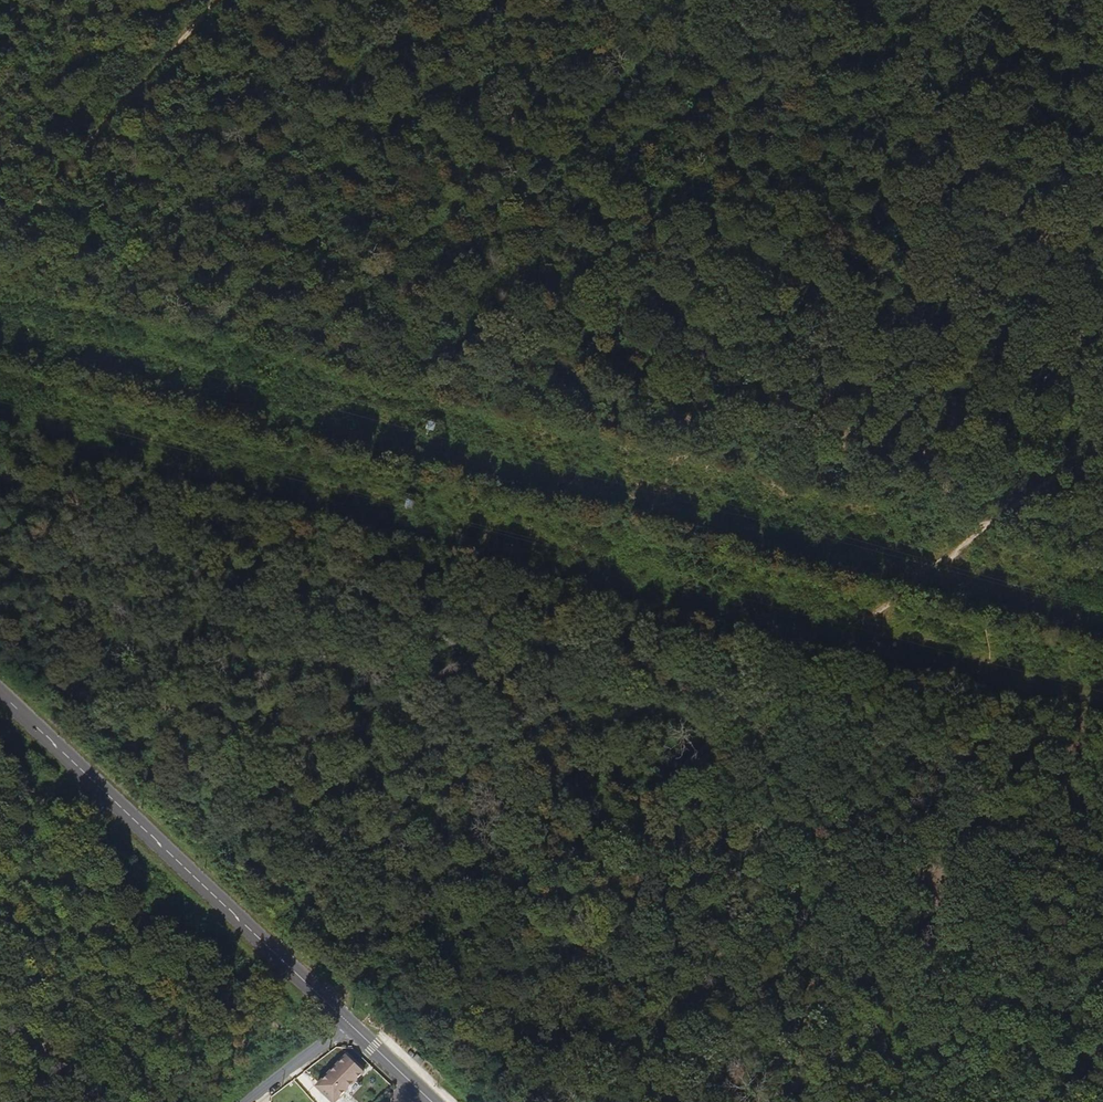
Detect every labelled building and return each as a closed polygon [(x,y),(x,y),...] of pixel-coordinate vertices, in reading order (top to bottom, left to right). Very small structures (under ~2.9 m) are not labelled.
[(334,1101),(365,1071),(348,1054),(317,1084),(334,1101)]
